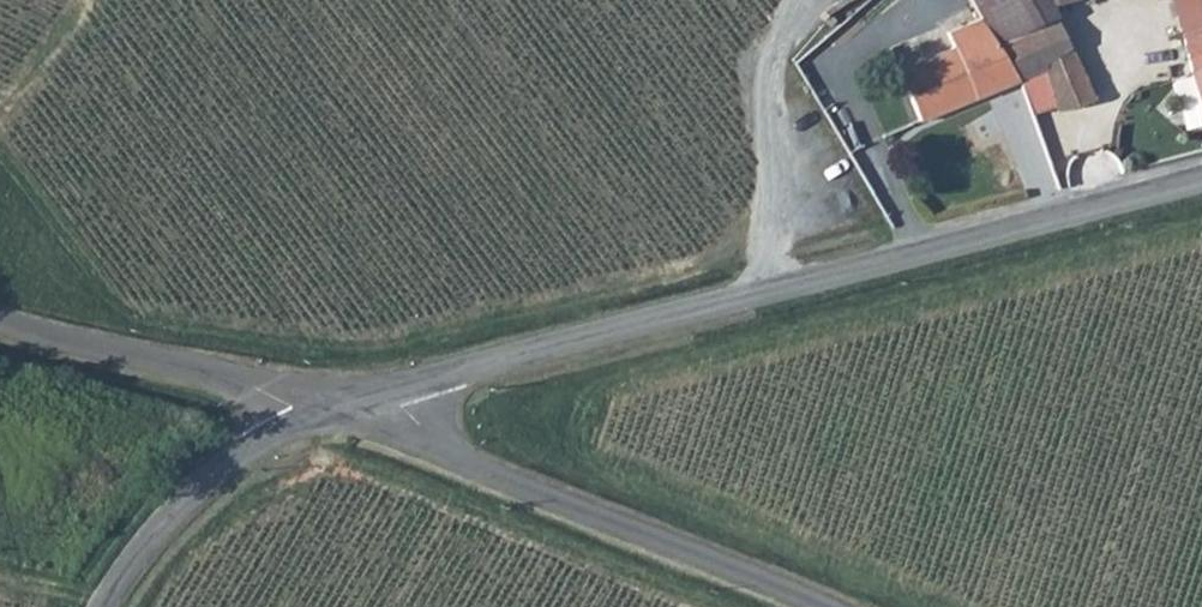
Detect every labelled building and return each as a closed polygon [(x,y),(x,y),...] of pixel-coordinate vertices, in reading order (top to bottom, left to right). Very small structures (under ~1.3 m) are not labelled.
[(985,25),(1001,58),(1014,83),(1030,112),(1094,96),(1050,11),(1044,0),(971,0),(985,25)] [(1050,11),(1081,0),(1044,0),(1050,11)] [(1194,81),(1201,128),(1201,0),(1171,0),(1194,81)] [(918,127),(1014,83),(1001,58),(985,25),(948,42),(953,53),(897,77),(918,127)]
